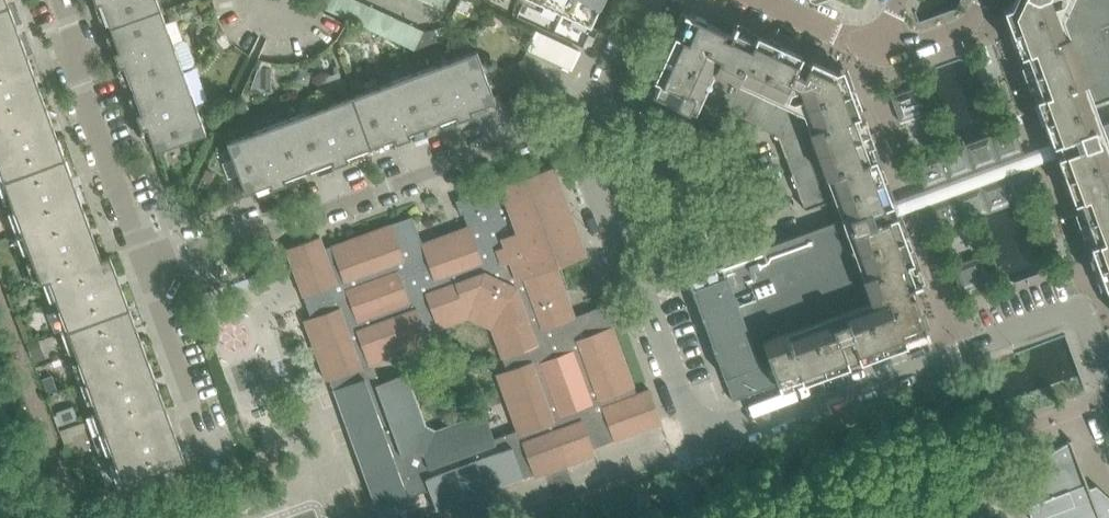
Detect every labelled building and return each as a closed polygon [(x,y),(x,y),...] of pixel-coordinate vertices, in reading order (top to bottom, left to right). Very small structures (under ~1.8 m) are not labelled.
[(157,0),(94,0),(96,4),(100,2),(109,27),(160,8),(157,0)] [(361,0),(315,0),(314,2),(413,46),(421,27),(361,0)] [(603,0),(541,0),(540,4),(562,14),(590,27),(603,0)] [(1003,9),(1012,33),(1018,31),(1021,40),(1024,46),(1026,54),(1034,75),(1042,97),(1050,117),(1044,120),(1053,144),(1058,142),(1062,153),(1057,155),(1065,180),(1071,178),(1071,179),(1080,203),(1087,222),(1096,247),(1103,264),(1097,266),(1106,291),(1108,290),(1108,121),(1101,124),(1094,104),(1108,99),(1108,0),(1014,0),(1011,6),(1003,9)] [(8,5),(0,8),(0,65),(27,56),(8,5)] [(195,62),(187,43),(183,40),(174,44),(160,8),(109,27),(118,50),(113,52),(119,67),(123,65),(132,89),(183,71),(192,67),(195,62)] [(558,23),(562,15),(556,12),(552,20),(558,23)] [(652,91),(651,93),(687,110),(693,97),(721,110),(743,120),(764,130),(778,136),(791,172),(804,210),(834,199),(841,219),(812,230),(801,234),(799,234),(784,240),(698,271),(687,276),(691,289),(732,400),(822,367),(824,373),(849,364),(848,363),(847,360),(858,357),(859,359),(859,360),(884,351),(882,346),(883,345),(888,343),(927,329),(918,307),(911,286),(916,285),(915,283),(899,239),(904,237),(896,214),(890,216),(886,205),(892,203),(883,180),(877,182),(851,111),(844,93),(851,91),(842,69),(842,68),(835,70),(810,59),(809,62),(800,58),(801,55),(779,44),(756,33),(753,40),(734,31),(735,30),(732,29),(730,33),(704,21),(706,18),(695,14),(694,17),(690,15),(689,14),(688,15),(688,16),(689,17),(680,36),(674,33),(664,55),(653,78),(658,81),(653,91),(652,91)] [(495,101),(476,51),(413,74),(432,124),(455,116),(457,120),(472,115),(470,110),(495,101)] [(27,56),(0,65),(0,122),(45,105),(27,56)] [(206,133),(183,71),(132,89),(141,112),(136,113),(141,128),(146,127),(155,151),(206,133)] [(432,124),(413,74),(351,96),(370,147),(394,138),(396,143),(410,138),(409,133),(432,124)] [(925,112),(916,89),(915,87),(890,96),(899,122),(925,112)] [(370,147),(351,96),(289,119),(308,170),(331,161),(333,166),(348,160),(346,156),(370,147)] [(45,105),(0,122),(0,174),(2,178),(64,156),(45,105)] [(308,170),(289,119),(226,142),(245,193),(269,183),(271,188),(286,183),(284,178),(308,170)] [(1020,144),(1018,139),(1014,126),(987,136),(997,161),(1023,152),(1020,144)] [(997,161),(987,136),(963,145),(973,170),(997,161)] [(973,170),(963,145),(936,155),(945,180),(973,170)] [(945,180),(936,155),(914,163),(924,188),(945,180)] [(64,156),(2,178),(9,197),(0,200),(2,205),(5,206),(11,203),(21,231),(83,208),(64,156)] [(592,448),(604,443),(602,437),(611,434),(613,440),(661,422),(649,389),(636,393),(604,305),(574,316),(556,265),(585,254),(553,165),(455,200),(460,214),(463,213),(468,226),(422,243),(412,216),(324,248),(319,236),(286,248),(290,261),(303,296),(309,294),(313,303),(306,305),(311,317),(304,319),(326,380),(336,377),(339,387),(332,389),(376,509),(429,490),(436,510),(523,478),(522,475),(532,471),(534,477),(595,454),(592,448)] [(1038,194),(1029,168),(1004,178),(1013,203),(1038,194)] [(1004,178),(979,187),(988,212),(1013,203),(1004,178)] [(988,212),(979,187),(953,196),(962,222),(988,212)] [(953,196),(930,205),(939,230),(962,222),(953,196)] [(101,258),(94,238),(83,208),(21,231),(35,268),(26,272),(30,284),(47,276),(101,258)] [(129,307),(121,286),(109,255),(101,258),(47,276),(67,329),(129,307)] [(987,282),(977,257),(952,266),(961,291),(987,282)] [(269,280),(266,270),(249,276),(253,286),(269,280)] [(147,358),(129,307),(67,329),(85,380),(147,358)] [(165,408),(147,358),(85,380),(103,430),(165,408)] [(73,406),(56,412),(61,425),(77,419),(73,406)] [(185,460),(165,408),(103,430),(104,432),(93,437),(99,455),(111,451),(123,483),(185,460)] [(1095,490),(1094,491),(1095,491),(1090,493),(1077,459),(1076,459),(1076,461),(1043,473),(1040,483),(1038,489),(1039,490),(1039,489),(1043,487),(1047,497),(1026,505),(1031,517),(1108,517),(1108,502),(1095,490)]
